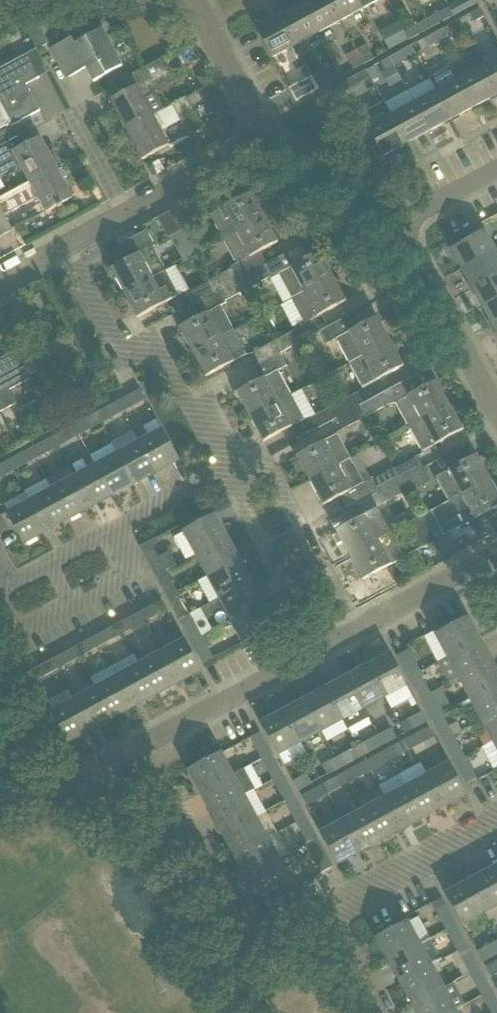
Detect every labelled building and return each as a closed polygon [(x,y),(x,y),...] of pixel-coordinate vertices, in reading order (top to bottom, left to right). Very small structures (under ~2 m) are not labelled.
[(118,11),(130,5),(127,0),(117,0),(113,2),(118,11)] [(317,33),(340,21),(328,0),(312,0),(302,5),(317,33)] [(340,21),(362,9),(357,0),(328,0),(340,21)] [(362,9),(379,0),(357,0),(362,9)] [(449,8),(453,16),(464,10),(459,3),(449,8)] [(280,17),(295,46),(317,33),(302,5),(280,17)] [(439,14),(443,21),(453,16),(449,8),(439,14)] [(469,14),(474,22),(484,17),(479,9),(469,14)] [(256,30),(272,58),(295,46),(280,17),(256,30)] [(86,68),(93,82),(122,66),(101,29),(92,35),(83,20),(66,29),(71,38),(50,49),(67,79),(86,68)] [(37,23),(26,29),(37,50),(48,43),(37,23)] [(404,32),(408,40),(418,35),(414,27),(404,32)] [(434,33),(438,41),(448,36),(444,28),(434,33)] [(394,38),(398,46),(408,40),(404,32),(394,38)] [(424,39),(428,47),(438,41),(434,33),(424,39)] [(126,38),(115,44),(123,58),(133,52),(126,38)] [(369,51),(359,57),(363,65),(373,59),(369,51)] [(389,58),(393,66),(393,65),(403,60),(399,52),(389,58)] [(9,124),(11,127),(22,120),(40,111),(26,85),(39,78),(26,55),(0,69),(0,129),(9,124)] [(350,62),(349,62),(353,70),(363,65),(359,57),(350,62)] [(127,91),(110,100),(126,130),(164,110),(155,93),(177,81),(164,58),(141,70),(126,78),(132,89),(127,91)] [(393,66),(389,58),(379,63),(391,87),(402,81),(399,76),(393,65),(393,66)] [(496,95),(496,58),(481,67),(496,95)] [(436,91),(451,119),(474,107),(459,79),(452,66),(429,79),(436,91)] [(459,79),(474,107),(496,95),(481,67),(459,79)] [(322,71),(311,77),(314,81),(318,89),(328,84),(324,76),(322,71)] [(207,72),(196,78),(202,88),(213,83),(207,72)] [(311,77),(289,89),(296,101),(308,95),(318,89),(314,81),(311,77)] [(343,82),(338,85),(342,93),(342,94),(348,90),(358,85),(354,77),(345,81),(343,82)] [(414,104),(429,132),(451,119),(436,91),(414,104)] [(126,130),(142,160),(169,146),(161,131),(180,121),(188,135),(202,128),(186,98),(164,110),(126,130)] [(384,102),(360,114),(383,156),(406,144),(391,116),(384,102)] [(391,116),(406,144),(429,132),(414,104),(391,116)] [(21,165),(30,182),(56,168),(55,166),(59,163),(53,151),(48,154),(40,138),(14,152),(14,153),(0,160),(0,176),(21,165)] [(35,192),(46,212),(72,198),(56,168),(30,182),(0,198),(0,211),(35,192)] [(210,215),(223,240),(264,218),(251,193),(210,215)] [(11,231),(0,211),(0,237),(11,231)] [(170,237),(183,262),(194,256),(181,231),(180,231),(169,212),(157,218),(168,238),(170,237)] [(237,280),(242,278),(260,268),(254,255),(278,242),(264,218),(223,240),(236,264),(230,267),(231,269),(237,280)] [(181,231),(194,256),(205,250),(201,242),(192,225),(181,231)] [(472,239),(452,250),(462,269),(495,251),(485,232),(483,227),(470,235),(472,239)] [(110,269),(124,294),(165,271),(153,248),(154,247),(146,231),(117,246),(125,261),(110,269)] [(472,288),(496,275),(496,255),(495,251),(462,269),(472,288)] [(278,276),(291,300),(332,277),(319,252),(294,266),(287,253),(260,268),(242,278),(248,289),(271,276),(272,279),(278,276)] [(194,257),(183,262),(187,269),(194,271),(200,267),(194,257)] [(208,282),(214,293),(237,280),(231,269),(208,282)] [(124,294),(137,318),(179,296),(165,271),(124,294)] [(483,307),(496,299),(496,275),(472,288),(483,307)] [(291,300),(304,324),(346,301),(332,277),(291,300)] [(179,328),(192,353),(233,331),(220,306),(226,303),(225,301),(248,289),(242,278),(237,280),(214,293),(200,301),(207,313),(179,328)] [(191,306),(200,301),(214,293),(208,282),(185,294),(191,306)] [(493,326),(496,324),(496,299),(483,307),(493,326)] [(335,339),(349,364),(390,342),(377,317),(349,332),(343,319),(320,331),(327,344),(335,339)] [(276,341),(282,352),(305,339),(299,328),(276,341)] [(192,353),(205,378),(247,355),(233,331),(192,353)] [(253,353),(259,364),(280,353),(280,354),(282,352),(276,341),(253,353)] [(349,364),(362,389),(403,366),(390,342),(349,364)] [(24,364),(20,358),(17,351),(0,360),(0,377),(24,364)] [(236,393),(249,418),(291,395),(278,371),(287,366),(280,354),(280,353),(259,364),(259,365),(258,365),(265,378),(236,393)] [(16,404),(8,391),(31,379),(29,376),(24,364),(0,377),(0,412),(16,404)] [(395,403),(408,428),(450,405),(436,381),(409,395),(403,383),(364,404),(359,406),(365,418),(388,405),(395,403)] [(334,406),(340,417),(359,406),(364,404),(358,393),(334,406)] [(117,402),(122,412),(136,405),(130,395),(117,402)] [(249,418),(263,442),(280,433),(304,420),(291,395),(249,418)] [(117,402),(104,410),(109,419),(122,412),(117,402)] [(408,428),(422,452),(445,440),(463,430),(450,405),(408,428)] [(310,418),(316,429),(337,419),(340,417),(334,406),(310,418)] [(337,419),(343,430),(365,418),(359,406),(340,417),(337,419)] [(87,419),(74,426),(79,436),(93,428),(87,419)] [(139,443),(155,473),(177,461),(156,420),(144,427),(149,437),(139,443)] [(61,433),(66,443),(79,436),(74,426),(61,433)] [(296,457),(309,482),(351,459),(337,434),(296,457)] [(44,442),(30,450),(35,459),(49,451),(44,442)] [(139,444),(117,455),(133,485),(155,473),(142,449),(139,444)] [(17,457),(16,458),(21,467),(35,459),(30,450),(17,457)] [(96,466),(95,467),(111,496),(133,485),(117,455),(96,466)] [(435,477),(449,502),(490,479),(477,455),(435,477)] [(393,469),(399,480),(423,468),(417,457),(393,469)] [(309,482),(322,506),(356,487),(363,500),(376,493),(399,480),(393,469),(371,481),(366,472),(359,473),(351,459),(309,482)] [(74,478),(89,508),(111,496),(95,467),(74,478)] [(399,480),(410,498),(416,495),(415,490),(432,481),(426,470),(424,471),(423,468),(399,480)] [(68,520),(89,508),(74,478),(52,490),(68,520)] [(432,511),(445,535),(462,526),(496,507),(496,493),(490,479),(449,502),(441,506),(438,507),(432,511)] [(401,494),(406,491),(399,480),(376,493),(382,504),(401,494)] [(30,502),(46,531),(68,520),(52,490),(30,502)] [(23,543),(46,531),(30,502),(7,514),(23,543)] [(336,531),(349,556),(391,533),(377,509),(336,531)] [(420,518),(433,542),(445,536),(432,511),(420,517),(420,518)] [(184,532),(197,554),(226,538),(214,516),(184,532)] [(409,523),(422,548),(433,542),(420,518),(412,522),(409,523)] [(349,556),(362,580),(404,558),(391,533),(349,556)] [(197,554),(208,576),(238,560),(226,538),(197,554)] [(143,554),(156,576),(177,565),(170,552),(158,558),(153,548),(143,554)] [(208,576),(220,598),(250,582),(238,560),(208,576)] [(160,584),(168,598),(177,593),(170,579),(160,584)] [(220,598),(232,620),(262,603),(250,582),(220,598)] [(168,598),(175,611),(184,606),(177,593),(168,598)] [(232,620),(244,642),(274,626),(262,603),(232,620)] [(139,613),(145,622),(158,615),(153,605),(139,613)] [(126,620),(138,642),(152,634),(145,622),(139,613),(126,620)] [(436,635),(448,657),(479,640),(467,618),(436,635)] [(184,628),(191,642),(201,636),(194,623),(184,628)] [(96,636),(101,646),(114,639),(109,629),(96,636)] [(82,643),(87,653),(101,646),(96,636),(82,643)] [(191,642),(198,655),(208,650),(201,636),(191,642)] [(448,657),(438,663),(449,683),(491,661),(479,640),(448,657)] [(161,653),(177,683),(200,671),(184,641),(161,653)] [(397,656),(409,678),(420,672),(408,650),(397,656)] [(65,653),(52,660),(57,669),(71,662),(65,653)] [(140,665),(156,695),(177,683),(161,653),(140,665)] [(384,697),(406,685),(389,654),(368,666),(384,697)] [(39,667),(44,677),(57,669),(52,660),(39,667)] [(471,699),(496,685),(496,673),(491,661),(449,683),(449,684),(460,679),(471,699)] [(118,677),(134,706),(156,695),(140,665),(118,677)] [(347,677),(363,709),(384,697),(368,666),(347,677)] [(419,672),(409,678),(412,683),(417,691),(427,685),(419,672)] [(96,689),(112,718),(134,706),(118,677),(97,688),(96,689)] [(325,689),(342,720),(363,709),(347,677),(325,689)] [(472,725),(482,720),(496,712),(496,685),(471,699),(461,704),(472,725)] [(74,700),(90,730),(112,718),(96,689),(74,700)] [(325,689),(304,700),(321,731),(326,741),(348,730),(342,720),(325,689)] [(52,712),(68,742),(90,730),(74,700),(52,712)] [(283,712),(300,743),(321,731),(304,700),(283,712)] [(425,707),(432,720),(442,714),(435,701),(425,707)] [(261,723),(278,754),(300,743),(283,712),(261,723)] [(399,724),(404,734),(426,722),(421,712),(399,724)] [(494,741),(496,739),(496,712),(482,720),(494,741)] [(432,720),(439,734),(450,728),(442,714),(432,720)] [(459,723),(463,731),(471,726),(467,718),(459,723)] [(378,735),(383,745),(396,738),(391,728),(378,735)] [(420,732),(407,739),(413,749),(423,743),(425,742),(420,732)] [(365,743),(370,752),(383,745),(378,735),(365,743)] [(407,739),(394,746),(400,756),(406,753),(413,749),(407,739)] [(496,767),(496,739),(494,741),(485,746),(496,767)] [(254,746),(261,760),(271,755),(263,741),(254,746)] [(447,749),(454,762),(464,757),(457,744),(447,749)] [(336,758),(341,768),(354,761),(349,751),(336,758)] [(220,754),(189,770),(201,792),(232,775),(220,754)] [(261,760),(268,773),(278,767),(271,755),(261,760)] [(378,755),(365,762),(371,772),(383,765),(378,755)] [(454,762),(462,776),(472,770),(464,757),(454,762)] [(322,765),(328,775),(341,768),(336,758),(322,765)] [(352,769),(357,779),(371,772),(365,762),(352,769)] [(427,776),(444,807),(466,795),(456,777),(449,764),(427,776)] [(201,792),(212,813),(254,791),(254,790),(255,790),(244,769),(232,775),(201,792)] [(293,781),(298,791),(312,784),(306,774),(293,781)] [(400,776),(379,788),(385,798),(402,829),(423,818),(406,787),(400,776)] [(406,787),(423,818),(444,807),(427,776),(406,787)] [(336,777),(323,784),(328,794),(328,795),(335,791),(341,788),(336,777)] [(277,788),(285,801),(295,796),(288,782),(277,788)] [(310,791),(315,801),(328,794),(323,784),(310,791)] [(245,796),(212,813),(224,834),(256,817),(245,796)] [(295,796),(285,801),(289,810),(291,813),(293,816),(303,810),(300,805),(295,796)] [(364,810),(381,841),(402,829),(385,798),(364,810)] [(343,821),(359,852),(381,841),(364,810),(343,821)] [(256,817),(224,834),(235,856),(268,838),(256,817)] [(321,833),(338,864),(359,852),(343,821),(321,833)] [(300,830),(307,843),(317,838),(318,838),(311,824),(300,830)] [(268,838),(235,856),(246,877),(279,859),(268,838)] [(310,856),(320,874),(333,867),(317,838),(307,843),(305,845),(310,856)] [(246,877),(258,898),(289,882),(283,871),(297,864),(291,853),(289,854),(279,859),(246,877)] [(485,912),(496,905),(496,883),(490,870),(469,882),(485,912)] [(456,913),(463,924),(485,912),(469,882),(446,894),(456,913)] [(439,916),(446,930),(455,925),(448,911),(439,916)] [(377,938),(389,961),(419,945),(406,922),(377,938)] [(446,930),(453,943),(462,938),(455,925),(446,930)] [(389,961),(401,982),(430,966),(442,960),(430,938),(419,945),(389,961)] [(487,947),(492,957),(496,955),(496,941),(488,946),(487,947)] [(463,961),(470,973),(480,968),(468,946),(451,955),(457,965),(463,961)] [(492,977),(496,974),(496,961),(486,967),(492,977)] [(401,982),(412,1004),(442,988),(430,966),(401,982)] [(470,973),(482,996),(492,990),(480,968),(470,973)] [(417,1012),(448,1012),(454,1010),(442,989),(442,988),(412,1004),(417,1012)] [(491,1012),(496,1012),(496,1002),(495,999),(485,1004),(491,1012)]
